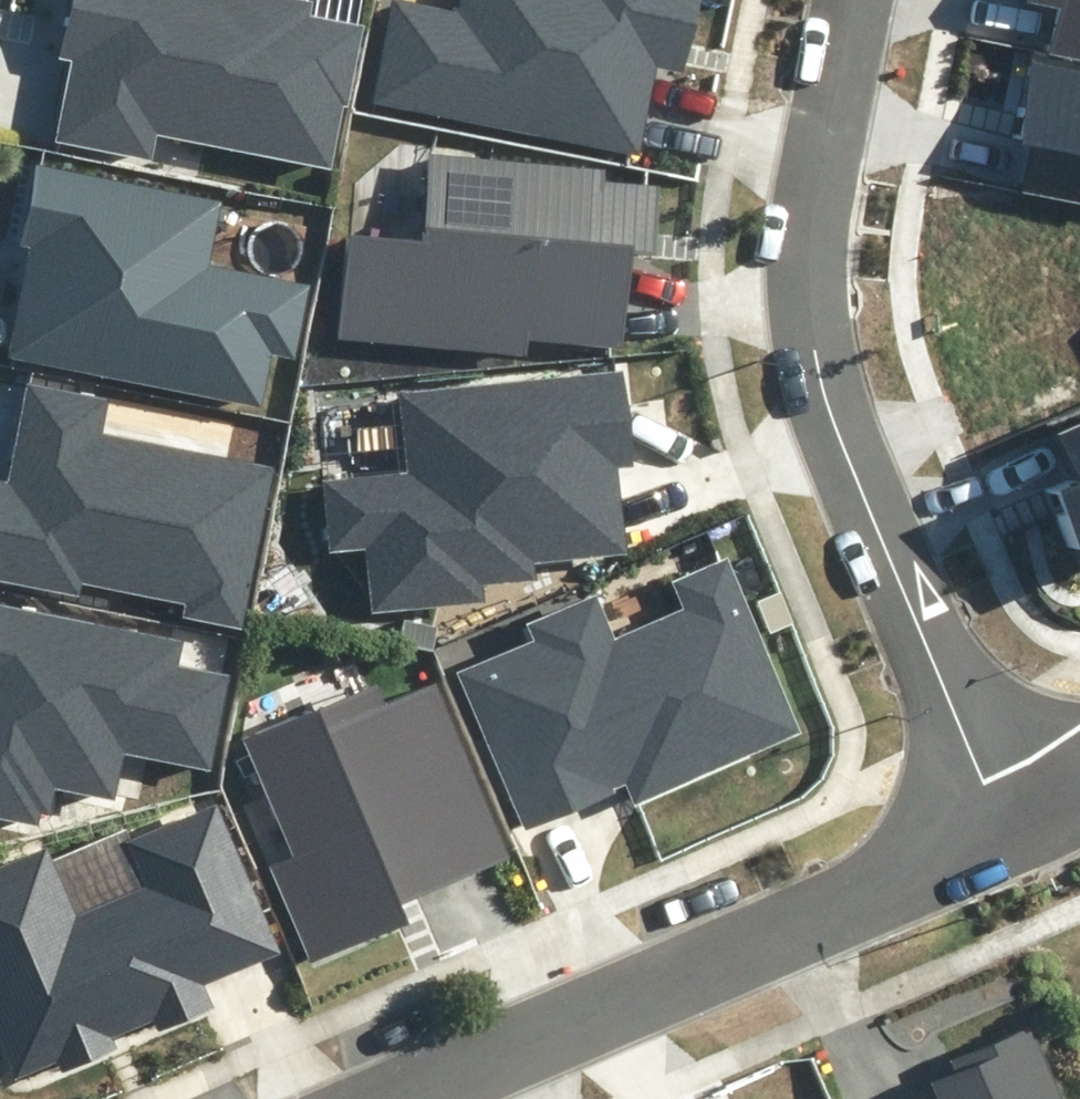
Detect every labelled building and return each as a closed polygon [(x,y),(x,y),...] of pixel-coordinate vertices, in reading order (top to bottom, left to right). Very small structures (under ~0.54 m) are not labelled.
[(303,0),(69,0),(57,60),(71,63),(56,140),(151,159),(156,134),(331,168),(344,106),(347,108),(363,27),(310,17),(313,2),(303,0)] [(699,0),(462,0),(460,11),(402,0),(396,0),(375,103),(641,155),(658,69),(685,74),(699,0)] [(1079,61),(1079,0),(1016,0),(1016,3),(1060,11),(1051,55),(1079,61)] [(1031,61),(1015,139),(1031,143),(1019,189),(1079,202),(1079,71),(1031,61)] [(339,338),(526,357),(530,340),(622,349),(634,254),(652,256),(659,186),(605,181),(605,170),(429,155),(426,238),(348,235),(339,338)] [(221,204),(38,167),(22,246),(30,248),(8,358),(263,409),(274,356),(296,360),(311,286),(209,266),(221,204)] [(634,467),(624,368),(397,390),(406,472),(321,481),(328,555),(366,551),(372,612),(485,601),(483,584),(535,578),(533,563),(628,554),(619,468),(634,467)] [(28,382),(8,481),(0,479),(0,580),(79,596),(82,583),(187,604),(184,617),(241,628),(273,468),(102,434),(109,398),(28,382)] [(1051,435),(1069,476),(1040,488),(1079,582),(1079,423),(1051,435)] [(534,641),(460,672),(527,829),(617,791),(615,789),(626,784),(635,805),(804,734),(728,557),(671,581),(683,610),(616,639),(597,593),(526,623),(534,641)] [(182,642),(0,606),(0,818),(39,825),(42,813),(50,814),(55,789),(116,801),(125,755),(210,772),(230,676),(177,665),(182,642)] [(509,858),(437,684),(384,706),(375,686),(242,740),(294,857),(271,867),(309,961),(410,923),(402,904),(509,858)] [(214,806),(124,844),(142,886),(76,914),(47,846),(0,866),(0,1048),(13,1080),(60,1060),(65,1070),(116,1049),(111,1037),(155,1019),(160,1029),(213,1007),(202,982),(276,951),(214,806)] [(1031,1027),(950,1061),(955,1073),(931,1083),(937,1096),(931,1098),(1062,1098),(1031,1027)]
